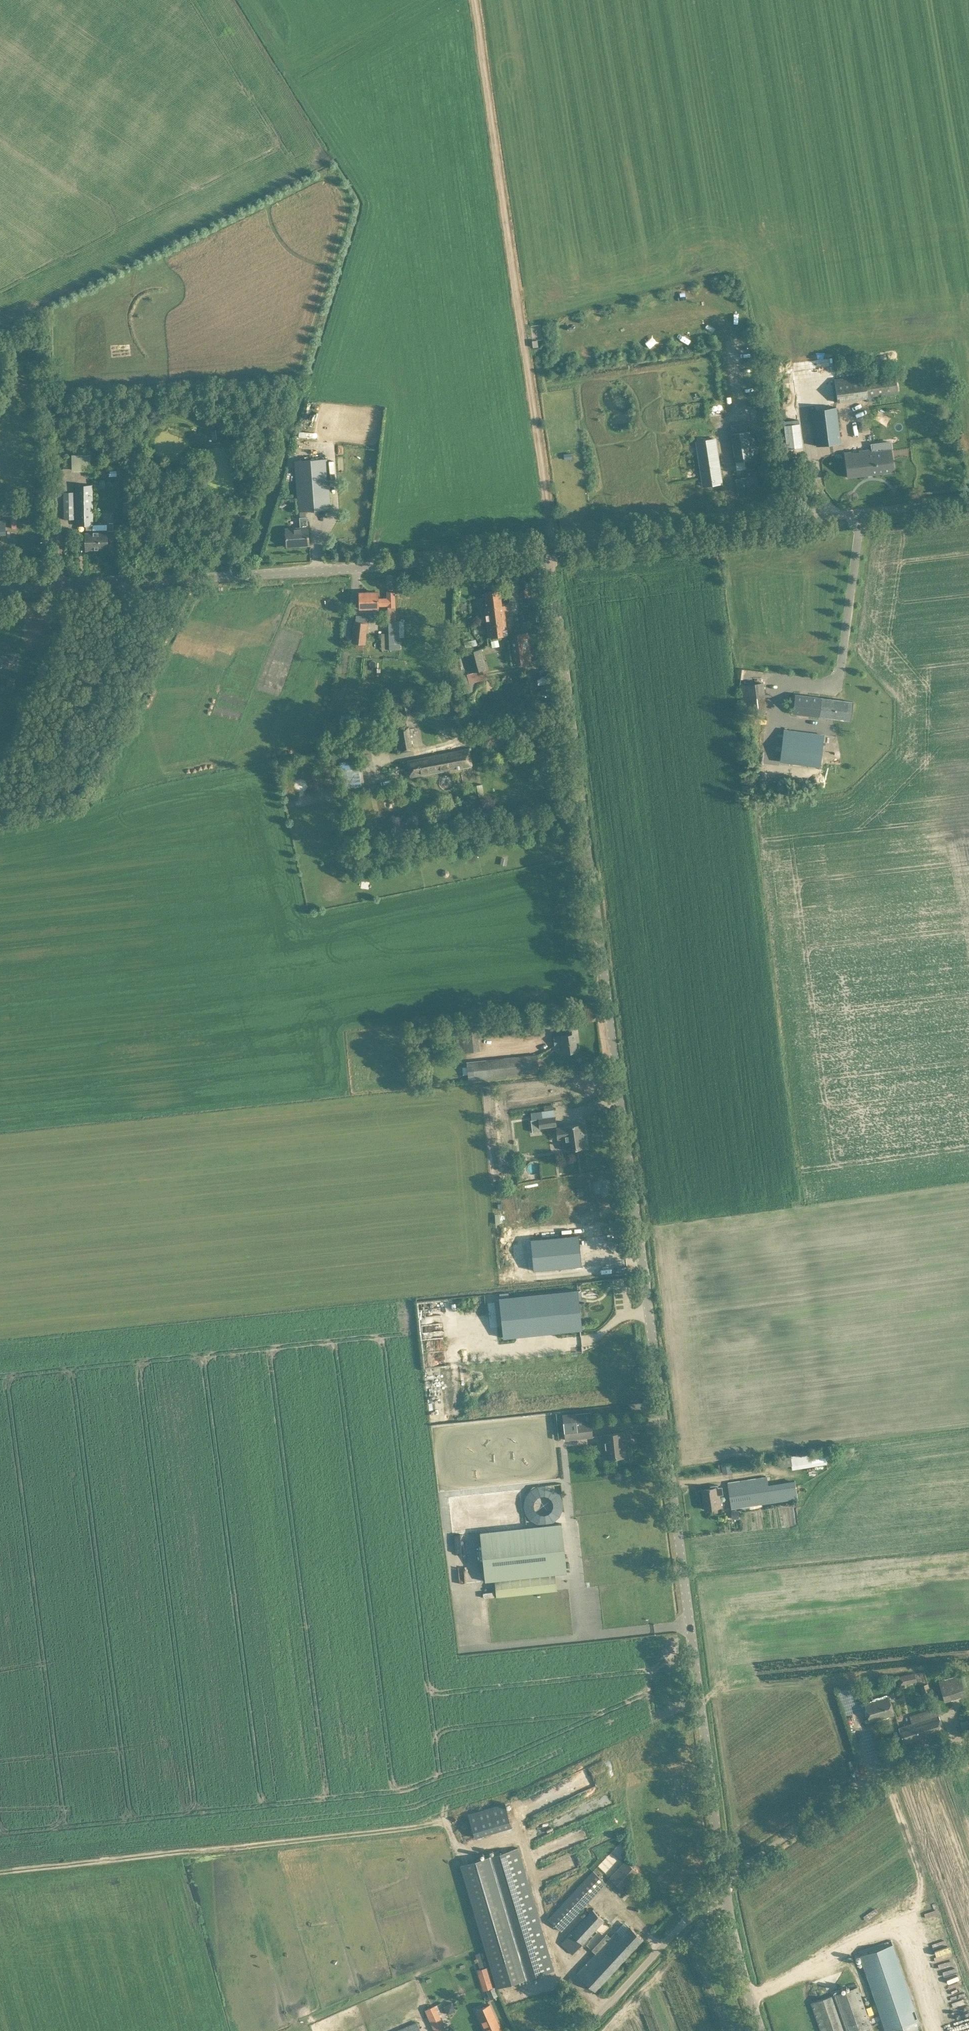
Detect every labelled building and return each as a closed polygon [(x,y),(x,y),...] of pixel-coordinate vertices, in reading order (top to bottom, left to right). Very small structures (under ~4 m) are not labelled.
[(884,370),(836,376),(840,404),(888,398),(884,370)] [(836,407),(812,410),(816,446),(841,443),(836,407)] [(747,431),(732,433),(736,461),(745,460),(746,470),(755,469),(754,458),(761,457),(757,430),(747,431)] [(715,439),(696,442),(703,486),(722,483),(715,439)] [(874,449),(844,452),(847,477),(894,471),(891,447),(890,440),(877,442),(878,448),(874,449)] [(73,453),(73,470),(93,470),(92,453),(73,453)] [(301,460),(295,460),(298,501),(299,511),(330,509),(329,499),(326,458),(323,458),(301,460)] [(759,467),(761,476),(769,475),(767,465),(759,467)] [(756,476),(735,479),(737,492),(758,488),(756,476)] [(85,533),(86,540),(86,550),(108,550),(107,533),(106,524),(93,524),(92,485),(76,485),(77,525),(86,525),(86,533),(85,533)] [(74,492),(64,492),(65,519),(75,519),(74,492)] [(300,528),(286,529),(287,546),(296,545),(296,544),(309,543),(307,517),(306,517),(306,511),(299,511),(300,517),(299,517),(300,528)] [(526,589),(527,597),(537,596),(536,588),(526,589)] [(485,597),(480,598),(481,608),(485,608),(486,614),(489,637),(508,635),(505,614),(511,614),(509,604),(502,605),(500,590),(485,592),(485,597)] [(378,592),(359,592),(360,608),(378,608),(378,606),(388,605),(388,607),(388,621),(396,621),(395,607),(395,591),(387,591),(387,598),(378,598),(378,592)] [(116,617),(129,616),(129,609),(116,609),(116,617)] [(356,616),(355,625),(353,642),(364,643),(367,617),(356,616)] [(396,621),(388,621),(388,634),(389,649),(400,649),(399,638),(399,621),(396,621)] [(518,639),(512,640),(515,663),(531,661),(527,633),(517,634),(518,639)] [(460,653),(469,683),(488,678),(485,668),(487,667),(481,647),(460,653)] [(7,684),(9,668),(9,663),(9,661),(8,659),(7,658),(5,656),(3,656),(0,655),(0,683),(7,684)] [(744,684),(739,685),(742,714),(748,713),(744,684)] [(793,713),(851,720),(853,701),(808,696),(808,690),(796,689),(793,713)] [(396,729),(400,752),(413,750),(409,726),(396,729)] [(779,761),(820,767),(824,734),(783,729),(779,761)] [(407,760),(411,779),(472,766),(469,748),(407,760)] [(361,770),(344,769),(343,786),(360,786),(361,770)] [(485,787),(473,790),(474,798),(486,796),(485,787)] [(484,806),(469,809),(471,821),(487,818),(484,806)] [(555,1046),(563,1044),(564,1052),(577,1051),(575,1036),(578,1035),(577,1025),(565,1026),(567,1034),(562,1035),(562,1036),(553,1037),(555,1046)] [(452,1029),(454,1053),(480,1050),(477,1026),(452,1029)] [(467,1062),(469,1079),(539,1071),(537,1054),(467,1062)] [(555,1116),(531,1119),(532,1130),(540,1129),(540,1127),(556,1125),(555,1116)] [(564,1126),(556,1128),(558,1139),(562,1139),(563,1150),(586,1147),(583,1123),(564,1126)] [(579,1235),(530,1239),(533,1270),(582,1265),(579,1235)] [(562,1291),(499,1298),(503,1337),(582,1329),(581,1316),(586,1316),(584,1302),(579,1302),(578,1289),(562,1291)] [(467,1310),(467,1298),(450,1298),(450,1310),(467,1310)] [(417,1316),(439,1315),(439,1307),(417,1308),(417,1316)] [(590,1412),(562,1415),(564,1439),(592,1436),(590,1412)] [(622,1440),(625,1440),(624,1432),(601,1434),(604,1458),(624,1456),(622,1440)] [(793,1465),(793,1468),(826,1462),(825,1451),(779,1457),(780,1466),(793,1465)] [(727,1483),(731,1508),(797,1499),(795,1483),(769,1487),(767,1477),(727,1483)] [(710,1488),(702,1489),(705,1509),(721,1507),(719,1495),(723,1494),(722,1486),(718,1487),(718,1485),(710,1486),(710,1488)] [(480,1532),(485,1581),(494,1580),(555,1574),(567,1572),(561,1523),(480,1532)] [(494,1580),(496,1597),(557,1590),(555,1574),(494,1580)] [(906,1674),(908,1683),(916,1682),(914,1673),(906,1674)] [(938,1681),(944,1701),(965,1695),(960,1675),(938,1681)] [(920,1686),(923,1694),(930,1692),(928,1683),(920,1686)] [(864,1704),(869,1722),(894,1714),(889,1696),(864,1704)] [(898,1728),(903,1743),(943,1730),(936,1708),(909,1716),(912,1723),(898,1728)] [(468,1813),(475,1837),(512,1827),(505,1803),(468,1813)] [(481,1858),(460,1864),(497,1987),(518,1981),(554,1970),(517,1847),(481,1858)] [(610,1877),(623,1889),(638,1873),(626,1861),(610,1877)] [(547,1918),(560,1931),(606,1883),(592,1869),(547,1918)] [(561,1943),(572,1954),(604,1920),(592,1909),(561,1943)] [(577,1973),(595,1990),(643,1938),(630,1926),(620,1937),(617,1934),(618,1932),(617,1930),(611,1937),(607,1933),(592,1950),(595,1953),(577,1973)] [(860,1955),(886,2030),(922,2030),(893,1944),(892,1944),(860,1955)] [(494,1987),(488,1990),(492,1997),(498,1995),(494,1987)] [(858,1987),(811,2003),(821,2030),(873,2030),(858,1987)] [(490,2004),(476,2010),(485,2030),(502,2030),(490,2004)] [(435,2030),(447,2030),(435,2005),(425,2009),(435,2030)] [(417,2022),(397,2030),(422,2030),(417,2022)]
